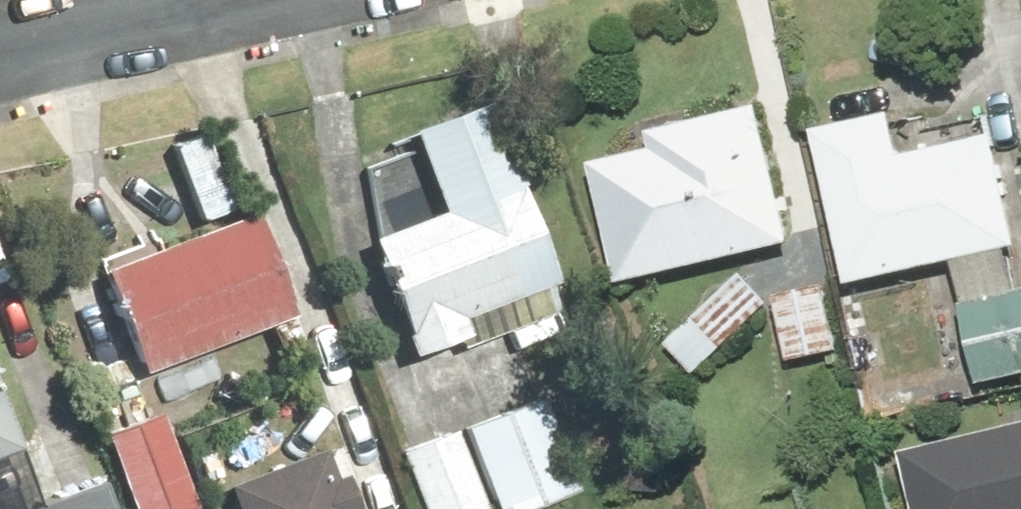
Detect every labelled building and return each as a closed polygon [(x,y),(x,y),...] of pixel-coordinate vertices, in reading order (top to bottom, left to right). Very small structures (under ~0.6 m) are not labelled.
[(434,212),(361,240),(408,361),(563,301),(485,100),(403,132),(434,212)] [(651,150),(586,166),(615,289),(791,247),(758,109),(647,135),(651,150)] [(1020,290),(1008,250),(1017,248),(993,143),(900,163),(889,116),(811,134),(846,286),(950,263),(961,305),(957,306),(978,390),(1020,380),(1020,290)] [(246,214),(92,271),(131,374),(285,317),(246,214)] [(769,305),(740,275),(673,339),(701,369),(769,305)] [(824,287),(772,298),(787,366),(839,355),(824,287)] [(456,428),(487,508),(529,508),(579,490),(543,395),(456,428)] [(97,434),(123,508),(186,508),(153,414),(97,434)] [(11,454),(0,425),(0,458),(11,454)] [(897,456),(910,508),(1020,508),(1020,427),(897,456)] [(391,451),(414,508),(480,508),(449,429),(391,451)] [(337,478),(330,480),(319,451),(220,488),(228,508),(348,508),(337,478)] [(29,506),(29,508),(105,508),(96,483),(29,506)]
